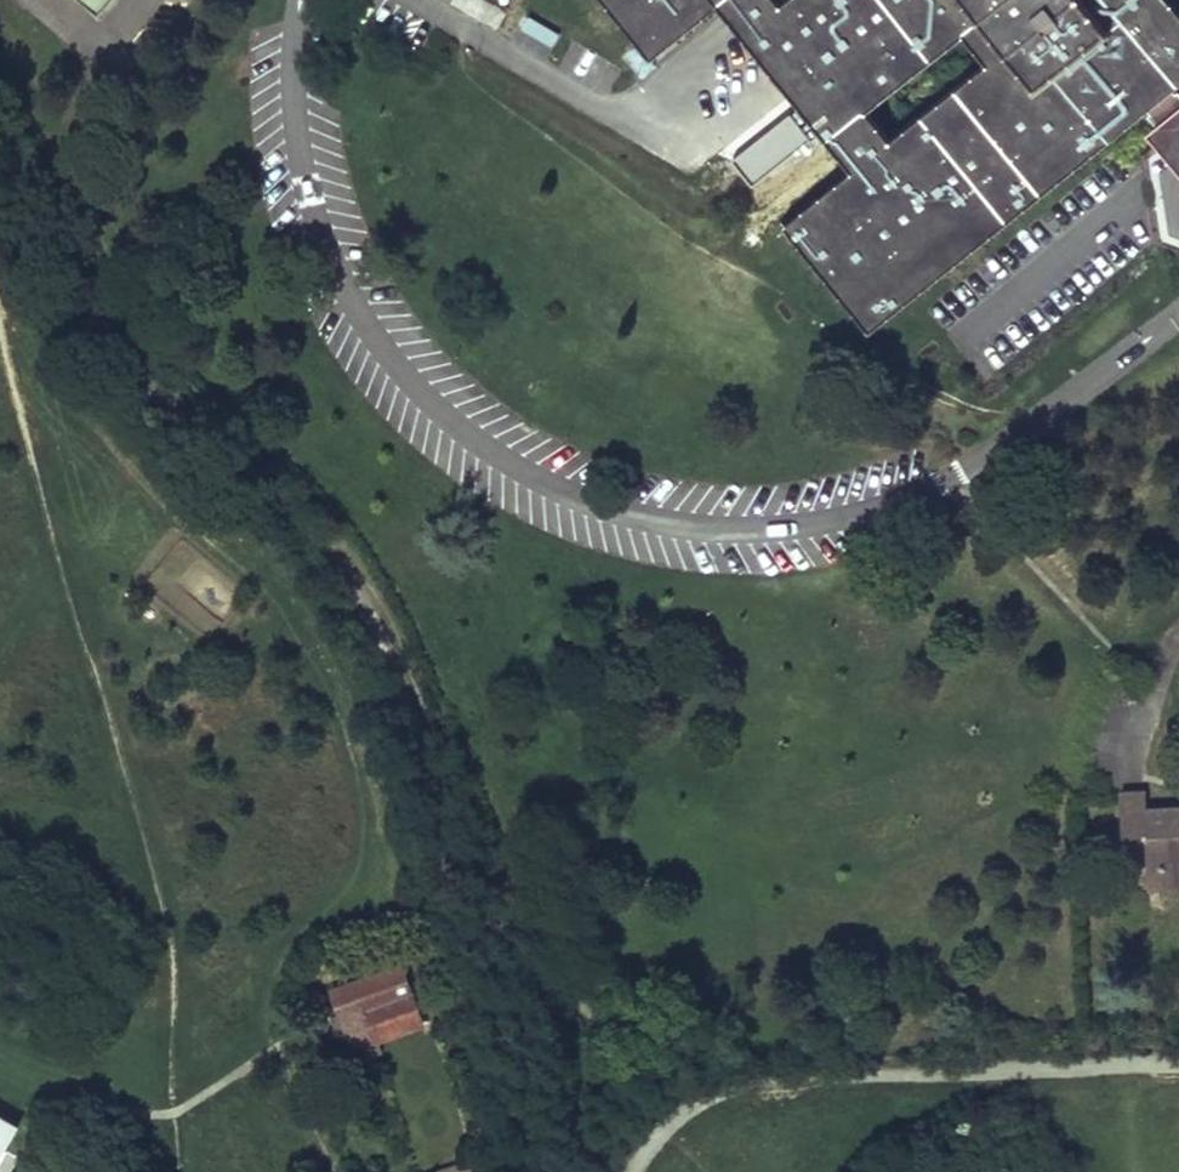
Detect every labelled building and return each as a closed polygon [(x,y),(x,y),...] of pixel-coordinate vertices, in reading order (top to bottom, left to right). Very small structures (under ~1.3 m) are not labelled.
[(99,16),(113,0),(82,0),(99,16)] [(646,43),(701,0),(612,0),(646,43)] [(780,215),(864,320),(1142,102),(1172,79),(1178,73),(1178,6),(1174,0),(720,0),(848,162),(780,215)] [(621,60),(644,80),(658,63),(635,43),(621,60)] [(1152,115),(1178,94),(1178,89),(1172,79),(1142,102),(1152,115)] [(1152,115),(1142,123),(1178,170),(1178,94),(1152,115)] [(1148,816),(1147,792),(1122,793),(1125,836),(1148,835),(1150,888),(1170,887),(1178,876),(1178,814),(1148,816)] [(1170,887),(1178,886),(1178,876),(1170,887)] [(340,1020),(353,1056),(374,1048),(371,1038),(419,1021),(397,963),(328,988),(340,1020)] [(14,1130),(0,1122),(0,1155),(14,1130)]
